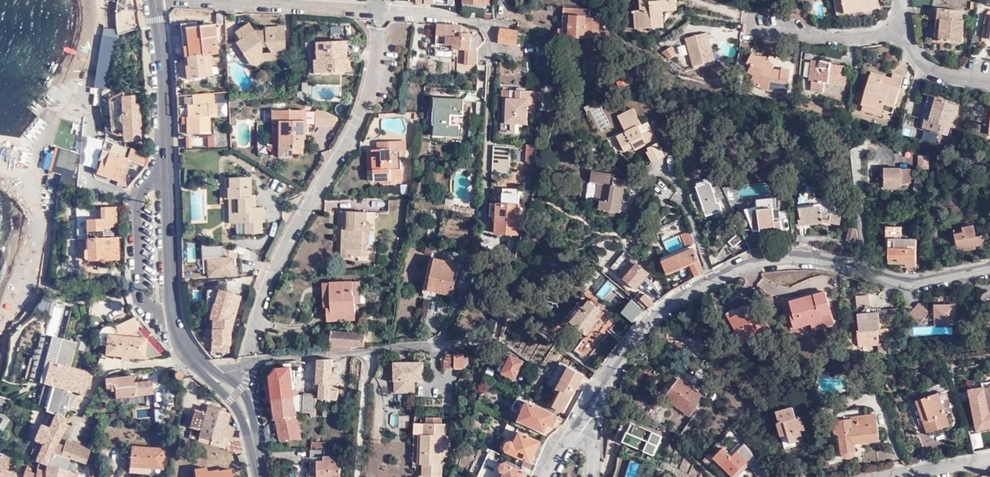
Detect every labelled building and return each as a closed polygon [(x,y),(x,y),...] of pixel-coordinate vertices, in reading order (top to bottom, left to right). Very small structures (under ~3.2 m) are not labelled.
[(117,35),(118,32),(137,15),(135,0),(117,0),(116,3),(119,4),(119,9),(115,9),(115,18),(117,18),(118,29),(115,29),(117,35)] [(641,28),(663,27),(662,11),(677,9),(677,0),(641,0),(642,10),(641,10),(641,28)] [(878,0),(835,0),(837,14),(847,13),(847,11),(858,9),(858,13),(872,10),(872,9),(880,8),(878,0)] [(590,10),(565,8),(564,29),(559,29),(559,35),(570,36),(570,37),(585,37),(585,36),(593,37),(593,32),(598,33),(599,21),(594,21),(594,18),(589,18),(590,10)] [(939,9),(938,18),(942,19),(941,38),(940,40),(962,43),(964,20),(963,20),(963,11),(939,9)] [(118,32),(117,35),(139,29),(137,15),(118,32)] [(180,24),(182,46),(187,45),(185,28),(196,26),(196,22),(180,24)] [(270,53),(284,53),(283,27),(264,28),(264,31),(264,36),(260,36),(260,34),(254,35),(254,31),(248,23),(235,32),(239,40),(235,43),(248,62),(260,54),(260,44),(265,44),(270,53)] [(183,58),(210,55),(216,54),(212,24),(196,26),(185,28),(187,45),(182,46),(183,58)] [(467,34),(467,26),(439,25),(437,45),(454,46),(454,50),(466,50),(466,65),(475,66),(475,62),(477,63),(478,47),(481,45),(479,44),(474,37),(473,34),(467,34)] [(518,31),(517,31),(503,30),(502,30),(500,42),(516,45),(518,31)] [(711,45),(708,32),(687,38),(693,65),(715,60),(713,53),(711,53),(709,46),(711,45)] [(476,34),(473,34),(474,37),(479,44),(481,45),(484,42),(482,37),(476,37),(476,34)] [(313,74),(345,72),(345,59),(346,59),(345,41),(315,42),(315,61),(312,61),(313,74)] [(677,55),(673,47),(663,52),(670,58),(677,55)] [(285,59),(284,53),(270,53),(260,54),(248,62),(251,67),(263,61),(285,59)] [(766,66),(768,61),(752,54),(748,63),(752,65),(749,72),(754,74),(751,82),(767,90),(788,92),(790,69),(782,68),(781,71),(772,69),(766,66)] [(174,63),(175,80),(205,77),(205,76),(212,75),(210,55),(183,58),(184,62),(174,63)] [(820,67),(820,61),(812,59),(809,79),(813,79),(815,66),(820,67)] [(768,60),(768,61),(766,66),(772,69),(775,63),(768,60)] [(848,66),(820,61),(820,67),(815,66),(813,79),(811,90),(824,92),(826,82),(845,84),(848,66)] [(872,72),(871,76),(882,80),(881,84),(890,86),(892,78),(872,72)] [(527,87),(541,88),(541,73),(527,73),(527,87)] [(862,104),(864,104),(882,110),(892,113),(904,77),(893,74),(892,78),(890,86),(881,84),(882,80),(871,76),(862,104)] [(540,92),(503,90),(503,98),(507,98),(507,118),(506,123),(508,123),(508,131),(516,131),(516,124),(527,124),(528,106),(534,106),(534,100),(539,100),(540,92)] [(177,106),(178,115),(187,115),(187,116),(188,122),(188,134),(208,133),(209,133),(209,116),(208,102),(213,102),(213,93),(193,95),(193,105),(177,106)] [(124,142),(139,141),(138,133),(140,133),(138,104),(133,105),(133,96),(121,96),(122,114),(120,117),(120,121),(123,125),(124,142)] [(936,98),(934,107),(932,115),(933,115),(932,120),(926,119),(924,128),(947,134),(956,106),(947,103),(947,101),(936,98)] [(437,100),(436,114),(440,114),(440,122),(436,122),(434,137),(459,138),(459,126),(450,125),(451,115),(463,115),(464,101),(437,100)] [(216,102),(213,102),(208,102),(209,116),(216,116),(216,102)] [(477,116),(482,116),(486,116),(486,102),(478,103),(477,116)] [(882,110),(864,104),(862,110),(880,116),(882,110)] [(333,126),(337,118),(317,108),(314,114),(314,127),(333,126)] [(639,127),(642,125),(633,109),(618,117),(626,132),(618,136),(625,151),(634,146),(636,150),(646,145),(648,149),(659,143),(652,130),(643,135),(639,127)] [(272,111),(272,121),(278,121),(278,153),(302,153),(302,140),(302,132),(305,132),(304,111),(272,111)] [(642,126),(642,125),(639,127),(643,135),(652,130),(648,123),(642,126)] [(891,130),(897,132),(899,126),(892,124),(891,130)] [(215,147),(231,146),(230,128),(214,129),(214,133),(215,147)] [(130,148),(104,138),(98,160),(99,160),(102,150),(108,152),(105,161),(101,160),(101,161),(97,174),(119,181),(122,172),(130,148)] [(400,151),(405,151),(404,141),(391,142),(391,149),(378,150),(373,150),(374,170),(369,171),(370,182),(381,181),(385,181),(385,185),(394,184),(394,180),(400,180),(402,180),(401,161),(400,151)] [(391,149),(391,142),(377,143),(378,150),(391,149)] [(659,143),(648,149),(650,151),(648,152),(653,163),(665,157),(659,143)] [(537,145),(527,144),(527,162),(536,162),(537,145)] [(513,148),(495,147),(495,158),(512,158),(513,148)] [(61,174),(59,183),(76,187),(77,178),(72,177),(79,154),(58,148),(51,171),(61,174)] [(148,156),(130,148),(122,172),(126,174),(131,161),(144,166),(148,156)] [(102,150),(99,160),(101,161),(101,160),(105,161),(108,152),(102,150)] [(911,167),(885,168),(885,186),(897,186),(911,182),(911,167)] [(608,177),(608,173),(593,171),(591,182),(589,184),(587,198),(588,200),(601,201),(600,210),(621,214),(625,189),(629,189),(630,181),(615,178),(608,177)] [(250,208),(250,195),(249,177),(224,178),(225,198),(228,198),(234,198),(235,213),(238,214),(238,223),(245,223),(245,234),(261,234),(261,222),(264,222),(263,208),(255,208),(250,208)] [(925,181),(914,180),(914,191),(924,192),(925,181)] [(718,203),(711,182),(697,186),(707,216),(722,210),(719,202),(718,203)] [(497,215),(497,221),(496,233),(519,234),(520,205),(518,205),(519,190),(504,190),(504,204),(491,204),(491,215),(495,215),(497,215)] [(234,198),(228,198),(229,223),(238,223),(238,214),(235,213),(234,198)] [(98,240),(117,240),(117,238),(103,239),(103,235),(103,227),(111,227),(111,229),(115,229),(115,227),(116,227),(115,207),(101,208),(101,220),(86,220),(87,241),(98,240)] [(770,227),(771,230),(771,234),(774,234),(775,235),(783,234),(781,211),(774,212),(774,208),(762,209),(763,213),(752,214),(751,210),(747,210),(747,212),(745,212),(746,230),(763,228),(770,227)] [(839,222),(841,215),(822,211),(821,210),(802,213),(802,216),(796,216),(797,224),(822,221),(822,220),(839,222)] [(365,231),(369,232),(371,232),(371,224),(375,224),(375,213),(344,211),(343,230),(348,231),(348,236),(347,236),(346,258),(359,258),(359,256),(367,257),(367,248),(365,248),(365,231)] [(741,228),(736,218),(724,230),(729,235),(736,228),(738,231),(741,228)] [(974,225),(963,227),(965,236),(963,237),(964,240),(958,241),(959,251),(976,248),(976,246),(985,244),(983,236),(977,237),(974,225)] [(847,238),(858,242),(856,228),(851,226),(847,238)] [(887,239),(889,239),(902,239),(902,227),(887,227),(887,239)] [(965,236),(963,227),(955,229),(958,241),(964,240),(963,237),(965,236)] [(687,246),(694,242),(691,230),(681,234),(687,246)] [(902,239),(889,239),(889,262),(907,262),(907,265),(916,265),(917,240),(902,239)] [(117,259),(117,240),(98,240),(87,241),(87,260),(117,259)] [(697,277),(704,273),(694,248),(663,261),(668,272),(686,265),(691,263),(697,277)] [(507,263),(514,265),(516,257),(509,255),(507,263)] [(481,276),(488,259),(479,257),(472,272),(481,276)] [(208,278),(233,277),(232,259),(207,260),(208,278)] [(460,264),(435,259),(428,290),(453,295),(460,264)] [(638,288),(650,274),(634,261),(622,274),(638,288)] [(693,279),(697,277),(691,263),(686,265),(693,279)] [(355,319),(354,304),(353,282),(330,283),(332,308),(327,308),(328,321),(355,319)] [(353,282),(354,304),(361,304),(360,282),(353,282)] [(324,308),(327,308),(332,308),(330,283),(323,284),(324,308)] [(826,291),(817,293),(819,299),(792,307),(794,312),(795,318),(792,319),(794,328),(811,323),(814,322),(815,325),(812,326),(813,330),(832,325),(835,321),(826,291)] [(211,344),(229,344),(229,326),(231,326),(232,320),(234,320),(240,296),(230,293),(226,307),(224,306),(220,320),(212,321),(212,329),(205,330),(205,342),(211,341),(211,344)] [(819,299),(817,293),(791,301),(792,307),(819,299)] [(640,298),(649,308),(654,305),(644,294),(640,298)] [(593,326),(598,320),(594,317),(600,310),(590,301),(585,308),(584,307),(572,321),(587,333),(588,333),(590,334),(595,328),(593,326)] [(633,320),(642,310),(632,301),(623,312),(633,320)] [(727,313),(744,342),(770,327),(755,302),(743,309),(745,311),(739,314),(736,308),(727,313)] [(895,320),(894,315),(894,310),(881,311),(880,309),(870,310),(869,302),(856,303),(859,332),(857,332),(858,344),(870,342),(871,346),(878,346),(879,346),(879,344),(877,330),(882,330),(881,321),(895,320)] [(220,320),(224,306),(216,305),(212,321),(220,320)] [(594,317),(598,320),(604,313),(600,310),(594,317)] [(115,327),(117,336),(129,333),(138,330),(133,318),(115,327)] [(114,332),(111,329),(101,334),(99,345),(105,346),(105,354),(121,355),(121,359),(127,359),(127,356),(144,358),(160,354),(138,330),(129,333),(117,336),(114,335),(114,332)] [(364,348),(364,345),(365,335),(364,335),(355,334),(352,333),(331,331),(331,346),(341,346),(364,348)] [(61,339),(41,333),(35,356),(37,357),(54,362),(61,339)] [(69,367),(75,343),(61,339),(54,362),(37,357),(36,360),(33,359),(28,381),(42,384),(51,387),(70,391),(77,393),(82,396),(84,392),(86,388),(89,383),(92,373),(69,367)] [(885,344),(879,344),(879,346),(878,346),(878,354),(886,354),(885,344)] [(466,365),(466,351),(457,351),(457,365),(466,365)] [(524,362),(513,356),(505,371),(516,377),(524,362)] [(338,383),(331,383),(333,358),(319,359),(318,384),(321,384),(320,399),(330,399),(330,398),(338,399),(337,391),(338,383)] [(415,380),(424,380),(424,362),(396,362),(396,380),(396,392),(416,392),(415,380)] [(557,389),(569,367),(566,366),(554,387),(559,390),(557,389)] [(279,439),(302,439),(296,410),(294,395),(291,367),(279,368),(270,378),(279,439)] [(584,376),(569,367),(557,389),(559,390),(556,396),(551,404),(564,412),(584,376)] [(109,378),(110,388),(110,391),(114,390),(115,398),(153,394),(151,381),(132,383),(131,376),(109,378)] [(703,397),(680,378),(666,397),(689,415),(703,397)] [(45,408),(51,387),(42,384),(37,406),(45,408)] [(976,425),(989,422),(989,386),(969,390),(976,425)] [(64,411),(70,391),(51,387),(45,408),(44,412),(45,412),(62,419),(64,411)] [(70,391),(64,411),(72,413),(82,396),(77,393),(70,391)] [(939,393),(922,399),(930,421),(925,423),(928,433),(950,425),(939,393)] [(296,410),(304,412),(310,412),(310,416),(315,416),(317,395),(306,394),(294,395),(296,410)] [(930,421),(922,399),(917,401),(925,423),(930,421)] [(549,424),(553,426),(558,417),(554,415),(554,414),(530,402),(521,420),(545,432),(549,424)] [(199,436),(227,444),(228,438),(230,436),(232,429),(231,427),(226,425),(229,414),(225,412),(226,408),(220,406),(219,407),(208,404),(206,413),(194,410),(190,427),(201,430),(199,436)] [(852,417),(867,415),(866,407),(841,410),(835,419),(835,421),(852,420),(852,417)] [(786,421),(792,443),(803,440),(801,431),(806,430),(802,417),(797,418),(793,419),(791,408),(778,411),(781,422),(786,421)] [(45,412),(26,460),(34,461),(39,463),(47,466),(57,443),(55,443),(63,429),(68,421),(62,419),(45,412)] [(876,414),(867,415),(852,417),(852,420),(835,421),(829,422),(830,436),(836,433),(841,435),(843,455),(845,458),(849,459),(854,457),(856,452),(855,444),(855,439),(865,438),(865,442),(879,441),(876,414)] [(793,447),(792,443),(786,421),(781,422),(779,423),(786,449),(793,447)] [(419,464),(423,464),(422,476),(436,476),(440,476),(441,465),(439,465),(439,461),(442,461),(446,462),(446,455),(449,455),(450,440),(444,440),(441,439),(441,436),(445,436),(446,424),(441,424),(427,423),(425,423),(414,422),(413,434),(419,434),(421,434),(419,464)] [(526,459),(523,465),(534,470),(537,465),(531,462),(540,443),(520,433),(515,444),(512,452),(526,459)] [(60,455),(68,458),(85,463),(88,450),(77,443),(65,439),(63,445),(60,455)] [(733,456),(743,446),(739,442),(729,452),(733,456)] [(47,466),(63,470),(68,458),(60,455),(63,445),(57,443),(47,466)] [(507,450),(512,452),(515,444),(511,443),(508,443),(507,445),(507,448),(507,450)] [(733,476),(755,456),(745,444),(743,446),(733,456),(729,452),(724,448),(714,458),(733,476)] [(131,445),(130,466),(164,469),(165,448),(131,445)] [(331,449),(327,449),(312,449),(310,449),(310,462),(319,462),(318,476),(335,476),(340,476),(340,457),(331,457),(331,449)] [(703,460),(708,465),(714,458),(709,452),(703,460)] [(0,453),(0,454),(0,476),(15,476),(15,475),(4,471),(9,456),(0,453)] [(319,462),(310,462),(311,476),(318,476),(319,462)] [(505,473),(509,465),(506,463),(503,464),(501,468),(503,472),(505,473)] [(523,465),(520,470),(509,465),(505,473),(504,476),(525,476),(527,473),(531,475),(534,470),(523,465)] [(36,473),(35,476),(76,476),(77,475),(64,470),(63,470),(47,466),(45,470),(38,468),(36,473)] [(164,469),(130,466),(130,472),(163,475),(164,469)] [(196,476),(229,476),(231,476),(230,469),(218,471),(217,469),(207,471),(206,468),(195,469),(196,476)]
